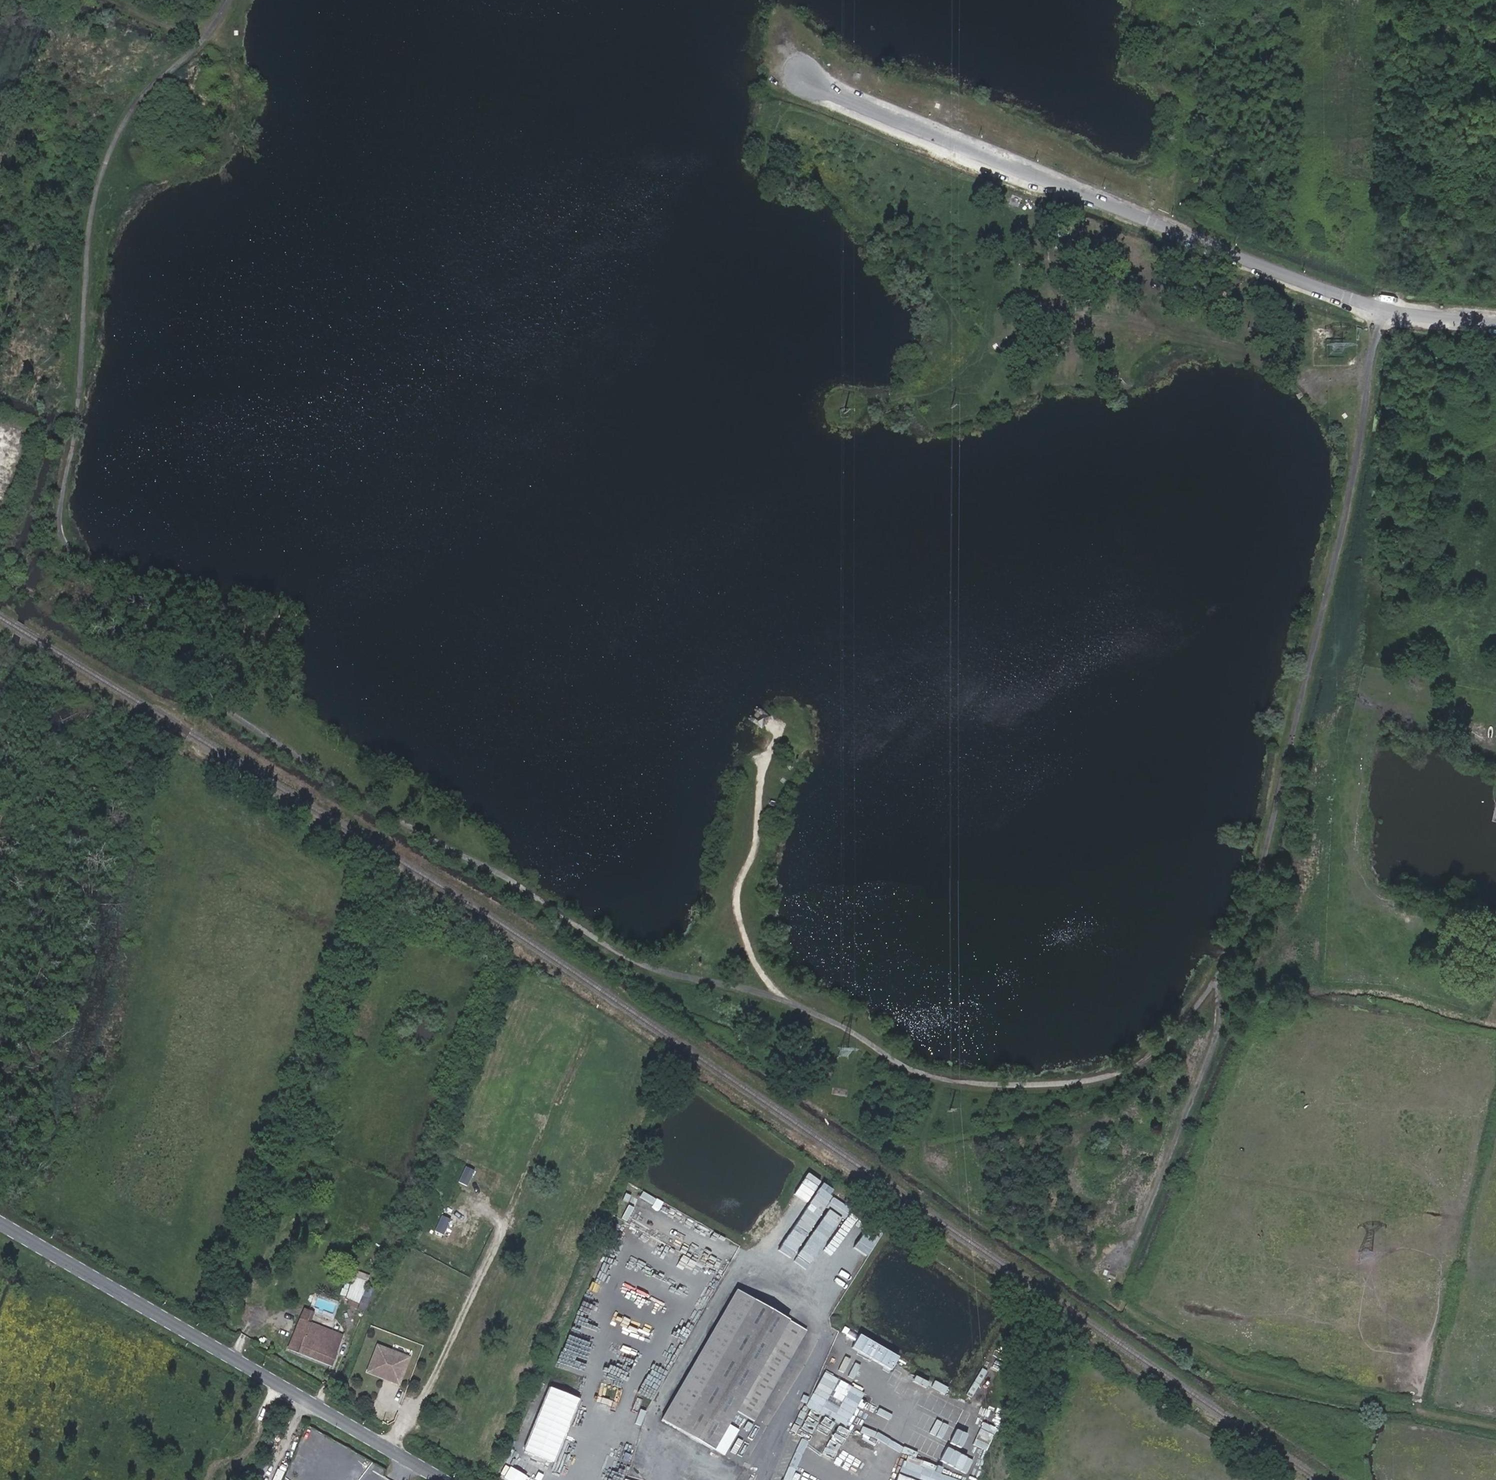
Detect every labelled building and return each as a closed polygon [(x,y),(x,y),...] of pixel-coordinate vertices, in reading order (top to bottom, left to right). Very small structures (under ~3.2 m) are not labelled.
[(750,722),(761,729),(770,715),(758,708),(750,722)] [(868,1254),(882,1236),(871,1228),(860,1242),(867,1248),(865,1251),(868,1254)] [(365,1312),(374,1288),(366,1284),(367,1281),(352,1276),(344,1297),(358,1303),(356,1308),(365,1312)] [(806,1330),(787,1319),(736,1289),(661,1418),(711,1449),(725,1456),(740,1429),(727,1422),(733,1410),(752,1421),(806,1330)] [(329,1365),(341,1336),(300,1319),(288,1348),(329,1365)] [(887,1364),(894,1349),(871,1338),(863,1353),(887,1364)] [(401,1384),(412,1355),(379,1342),(367,1371),(401,1384)] [(1370,1379),(1381,1381),(1382,1370),(1371,1369),(1370,1379)] [(807,1406),(848,1427),(866,1391),(825,1370),(807,1406)] [(559,1462),(581,1395),(550,1385),(528,1452),(559,1462)] [(874,1433),(880,1420),(870,1416),(864,1429),(874,1433)] [(977,1441),(992,1445),(997,1425),(982,1421),(977,1441)] [(965,1479),(943,1474),(946,1465),(906,1454),(899,1479),(964,1479),(965,1479)] [(505,1479),(506,1479),(526,1479),(528,1477),(511,1469),(505,1479)]
